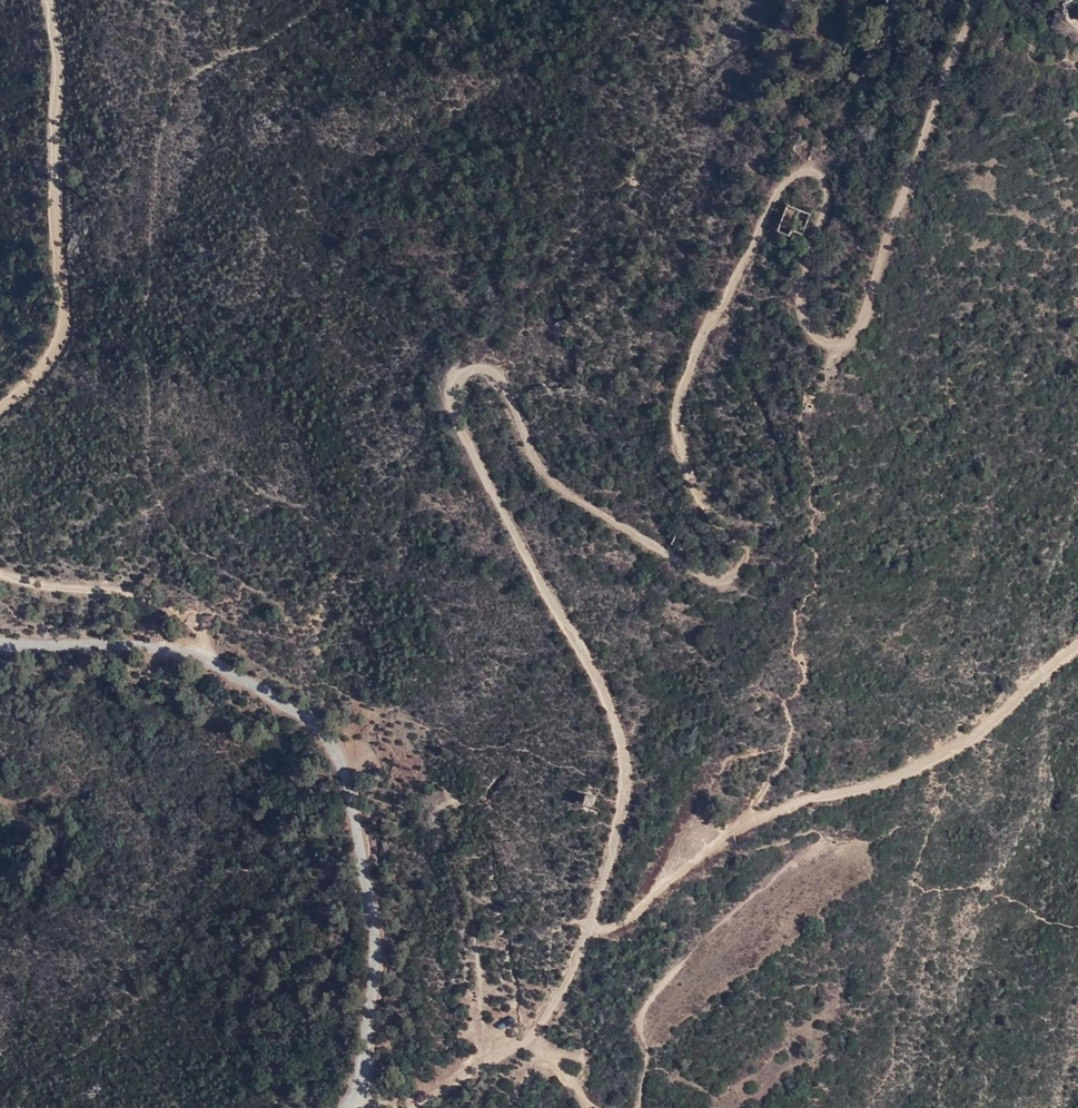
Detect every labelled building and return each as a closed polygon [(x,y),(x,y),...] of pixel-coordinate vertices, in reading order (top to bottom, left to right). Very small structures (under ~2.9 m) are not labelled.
[(1077,28),(1077,0),(1062,0),(1061,5),(1077,28)] [(583,805),(594,806),(595,796),(584,795),(583,805)]
